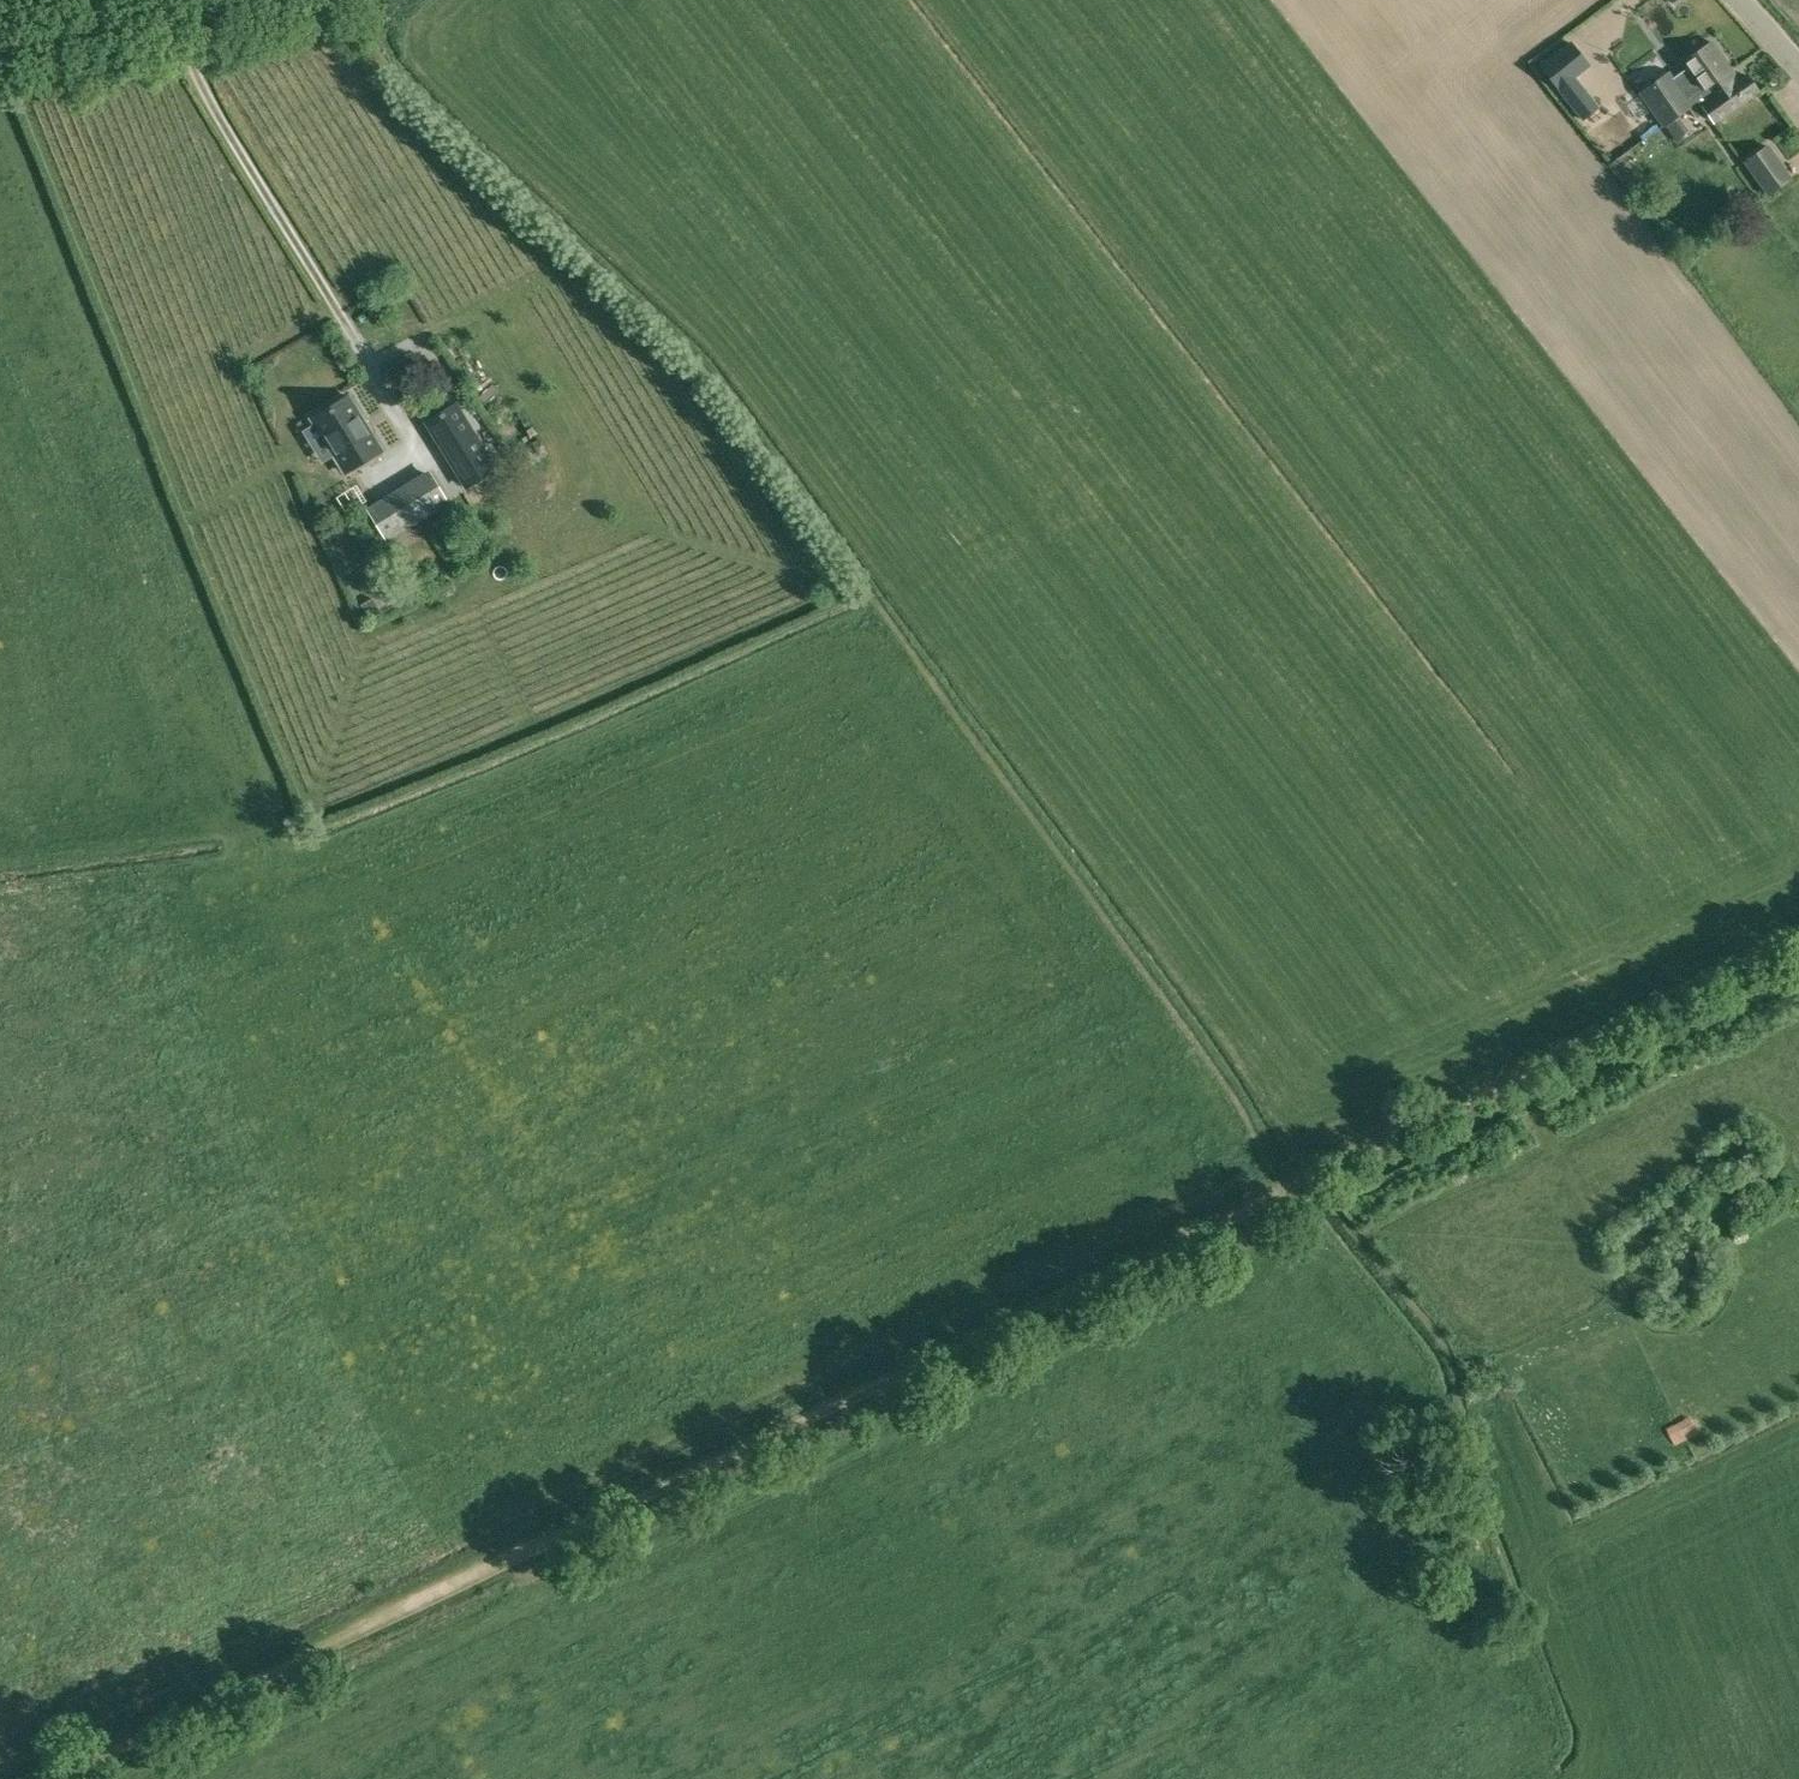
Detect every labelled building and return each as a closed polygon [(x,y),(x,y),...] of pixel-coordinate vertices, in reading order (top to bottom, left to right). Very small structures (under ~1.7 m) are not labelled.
[(1644,9),(1651,0),(1632,0),(1644,9)] [(1540,67),(1582,120),(1598,107),(1575,78),(1590,66),(1571,43),(1540,67)] [(1664,127),(1690,108),(1689,108),(1691,107),(1686,99),(1694,93),(1699,89),(1702,93),(1731,70),(1711,43),(1681,65),(1686,72),(1673,81),(1668,74),(1641,95),(1664,127)] [(1699,89),(1694,93),(1715,122),(1758,91),(1745,74),(1738,79),(1731,70),(1702,93),(1699,89)] [(1619,108),(1583,122),(1593,149),(1629,135),(1619,108)] [(1745,161),(1769,195),(1791,179),(1767,145),(1745,161)] [(312,419),(345,472),(382,449),(349,396),(312,419)] [(360,410),(371,425),(382,417),(371,402),(360,410)] [(456,404),(423,424),(428,432),(465,491),(497,471),(456,404)] [(431,475),(401,494),(417,521),(448,502),(431,475)] [(403,530),(386,502),(370,512),(387,540),(403,530)]
